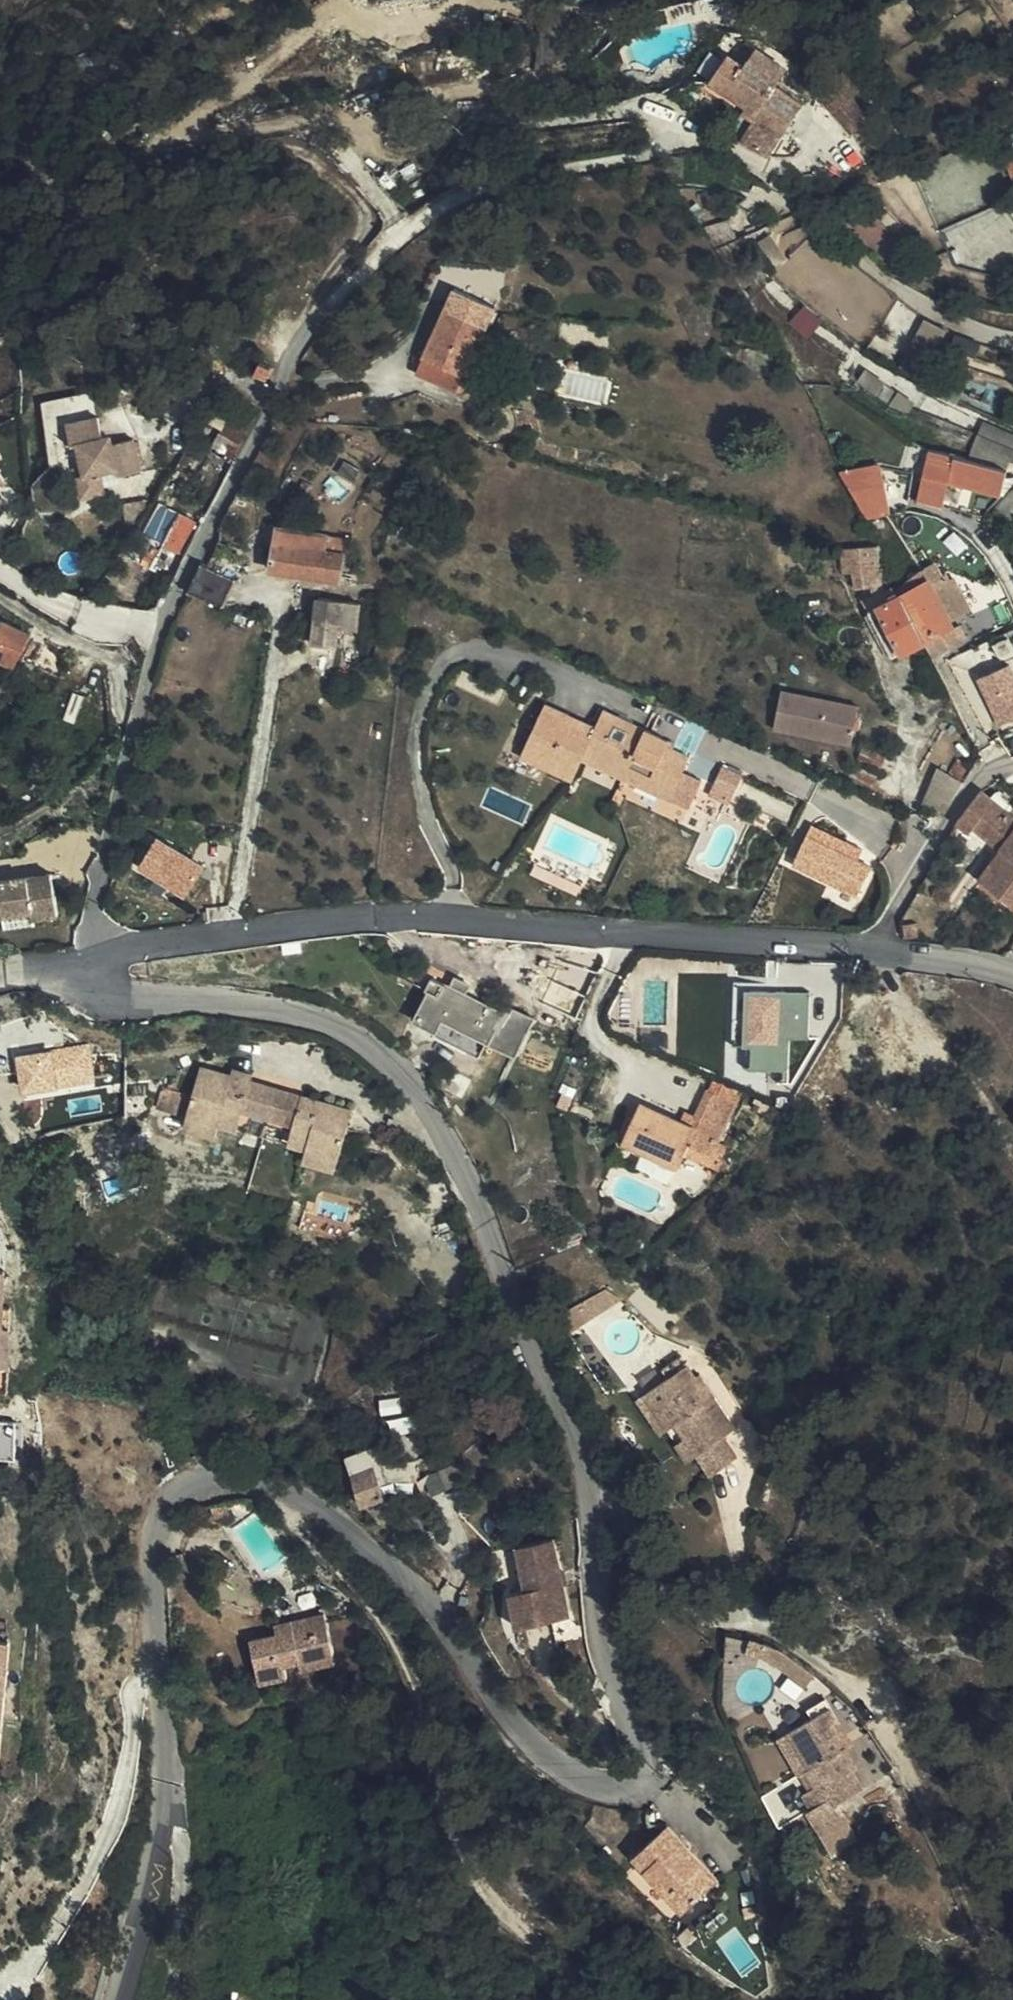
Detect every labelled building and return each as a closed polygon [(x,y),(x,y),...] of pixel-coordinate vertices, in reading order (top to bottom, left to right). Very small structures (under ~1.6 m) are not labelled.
[(740,122),(770,140),(793,100),(768,86),(779,67),(742,46),(730,64),(711,54),(693,85),(743,115),(740,122)] [(804,218),(761,240),(772,261),(815,239),(804,218)] [(445,307),(481,327),(489,314),(453,293),(445,307)] [(794,319),(810,334),(823,320),(806,305),(794,319)] [(452,377),(481,327),(445,307),(415,354),(452,377)] [(903,368),(931,379),(950,327),(923,317),(903,368)] [(443,390),(452,377),(415,354),(406,368),(443,390)] [(281,365),(266,358),(260,369),(275,377),(281,365)] [(977,412),(968,434),(1012,451),(1012,425),(977,412)] [(201,455),(224,466),(242,427),(219,416),(201,455)] [(59,424),(59,442),(74,441),(90,437),(89,422),(59,424)] [(74,441),(59,442),(59,446),(67,446),(71,476),(63,477),(65,499),(87,497),(86,475),(102,474),(104,482),(126,479),(121,447),(91,451),(90,437),(74,441)] [(1004,460),(926,442),(919,471),(994,492),(1004,460)] [(868,520),(891,513),(881,460),(842,472),(868,520)] [(971,504),(971,486),(949,486),(949,504),(971,504)] [(151,544),(170,555),(184,528),(164,518),(151,544)] [(317,548),(320,527),(257,520),(251,567),(335,576),(338,551),(317,548)] [(317,548),(338,551),(341,529),(320,527),(317,548)] [(868,552),(833,550),(832,575),(841,575),(842,593),(866,594),(868,552)] [(192,567),(181,593),(215,614),(228,590),(222,586),(232,567),(210,554),(198,572),(192,567)] [(909,574),(936,617),(961,600),(940,564),(923,573),(915,561),(880,582),(885,590),(909,574)] [(932,629),(944,647),(951,642),(936,617),(909,574),(885,590),(916,638),(932,629)] [(888,657),(916,638),(885,590),(865,602),(858,607),(888,657)] [(318,595),(316,622),(313,645),(340,648),(343,627),(360,629),(364,601),(342,597),(318,595)] [(916,638),(925,657),(944,647),(932,629),(916,638)] [(7,669),(23,642),(0,630),(0,665),(7,669)] [(982,678),(1000,722),(1012,717),(1012,668),(1012,666),(982,678)] [(842,738),(850,700),(778,686),(771,721),(842,738)] [(582,746),(591,726),(540,701),(518,748),(570,772),(578,756),(582,746)] [(623,766),(641,728),(600,708),(591,726),(582,746),(623,766)] [(665,737),(641,728),(623,766),(619,775),(689,809),(704,781),(677,770),(685,755),(663,744),(665,737)] [(854,759),(881,766),(883,750),(856,745),(854,759)] [(619,775),(623,766),(582,746),(578,756),(619,775)] [(744,774),(723,764),(707,795),(728,806),(744,774)] [(939,766),(923,799),(948,811),(965,778),(939,766)] [(849,781),(873,789),(876,784),(878,776),(852,768),(849,781)] [(947,820),(960,832),(969,824),(993,846),(967,876),(1006,909),(1012,902),(1012,825),(994,807),(1000,800),(986,788),(981,795),(973,789),(947,820)] [(865,847),(815,824),(796,865),(860,893),(873,864),(860,858),(865,847)] [(202,862),(157,835),(140,864),(185,891),(202,862)] [(564,897),(572,880),(532,860),(524,877),(564,897)] [(21,905),(39,901),(38,891),(20,895),(21,905)] [(39,901),(21,905),(20,895),(0,898),(0,929),(18,926),(20,935),(44,931),(39,901)] [(20,935),(18,926),(0,929),(0,946),(21,942),(20,935)] [(480,1047),(506,1061),(526,1022),(500,1009),(497,1016),(456,994),(460,983),(444,975),(440,985),(422,976),(414,988),(422,993),(407,1024),(473,1060),(480,1047)] [(807,1033),(809,989),(787,989),(787,982),(738,980),(736,1042),(749,1042),(748,1064),(789,1065),(790,1032),(807,1033)] [(23,1091),(98,1084),(94,1043),(19,1050),(23,1091)] [(225,1076),(247,1081),(249,1072),(226,1066),(225,1076)] [(260,1127),(271,1089),(247,1081),(225,1076),(195,1067),(187,1097),(181,1118),(213,1128),(256,1140),(260,1127)] [(148,1108),(181,1118),(187,1097),(154,1088),(148,1108)] [(302,1138),(298,1153),(335,1162),(348,1111),(271,1089),(260,1127),(281,1133),(302,1138)] [(705,1154),(727,1099),(700,1089),(685,1127),(633,1107),(620,1148),(674,1165),(680,1145),(705,1154)] [(210,1139),(213,1128),(181,1118),(178,1129),(210,1139)] [(277,1147),(298,1153),(302,1138),(281,1133),(277,1147)] [(335,1162),(298,1153),(295,1166),(330,1175),(335,1162)] [(8,1304),(9,1270),(0,1270),(0,1304),(8,1304)] [(571,1300),(580,1319),(607,1303),(599,1287),(571,1300)] [(560,1329),(580,1319),(571,1300),(551,1310),(560,1329)] [(669,1423),(687,1456),(699,1474),(725,1459),(713,1439),(723,1433),(702,1399),(691,1404),(679,1384),(686,1379),(672,1354),(650,1370),(654,1377),(633,1391),(658,1429),(669,1423)] [(654,1377),(650,1370),(631,1381),(633,1391),(654,1377)] [(648,1436),(658,1429),(633,1391),(624,1398),(648,1436)] [(17,1418),(0,1418),(0,1459),(18,1459),(17,1418)] [(678,1461),(687,1456),(669,1423),(658,1429),(678,1461)] [(338,1455),(343,1474),(367,1467),(363,1448),(338,1455)] [(348,1504),(374,1495),(367,1467),(343,1474),(340,1475),(348,1504)] [(564,1614),(547,1537),(514,1544),(522,1586),(503,1591),(510,1624),(564,1614)] [(338,1653),(329,1612),(283,1622),(283,1629),(255,1636),(263,1678),(293,1671),(292,1665),(338,1653)] [(7,1688),(13,1641),(0,1639),(0,1687),(7,1688)] [(753,1672),(762,1659),(743,1646),(734,1660),(753,1672)] [(793,1684),(762,1659),(753,1672),(781,1698),(793,1684)] [(838,1779),(825,1754),(816,1759),(809,1750),(815,1746),(807,1733),(816,1728),(805,1706),(787,1716),(791,1727),(775,1735),(791,1769),(786,1772),(794,1791),(789,1795),(794,1810),(784,1815),(780,1818),(792,1839),(820,1825),(815,1814),(839,1800),(832,1782),(838,1779)] [(816,1759),(825,1754),(827,1753),(816,1728),(807,1733),(815,1746),(809,1750),(816,1759)] [(791,1769),(775,1735),(763,1742),(780,1776),(786,1772),(791,1769)] [(778,1800),(784,1815),(794,1810),(789,1795),(778,1800)] [(651,1855),(645,1860),(649,1863),(673,1883),(684,1888),(696,1890),(702,1884),(658,1823),(639,1840),(651,1855)] [(832,1851),(820,1825),(792,1839),(805,1865),(832,1851)] [(639,1840),(631,1847),(645,1860),(651,1855),(639,1840)] [(645,1860),(631,1847),(623,1854),(635,1869),(645,1860)] [(635,1869),(650,1888),(668,1904),(674,1908),(696,1890),(684,1888),(673,1883),(649,1863),(645,1860),(635,1869)] [(668,1904),(650,1888),(669,1912),(674,1908),(668,1904)]
